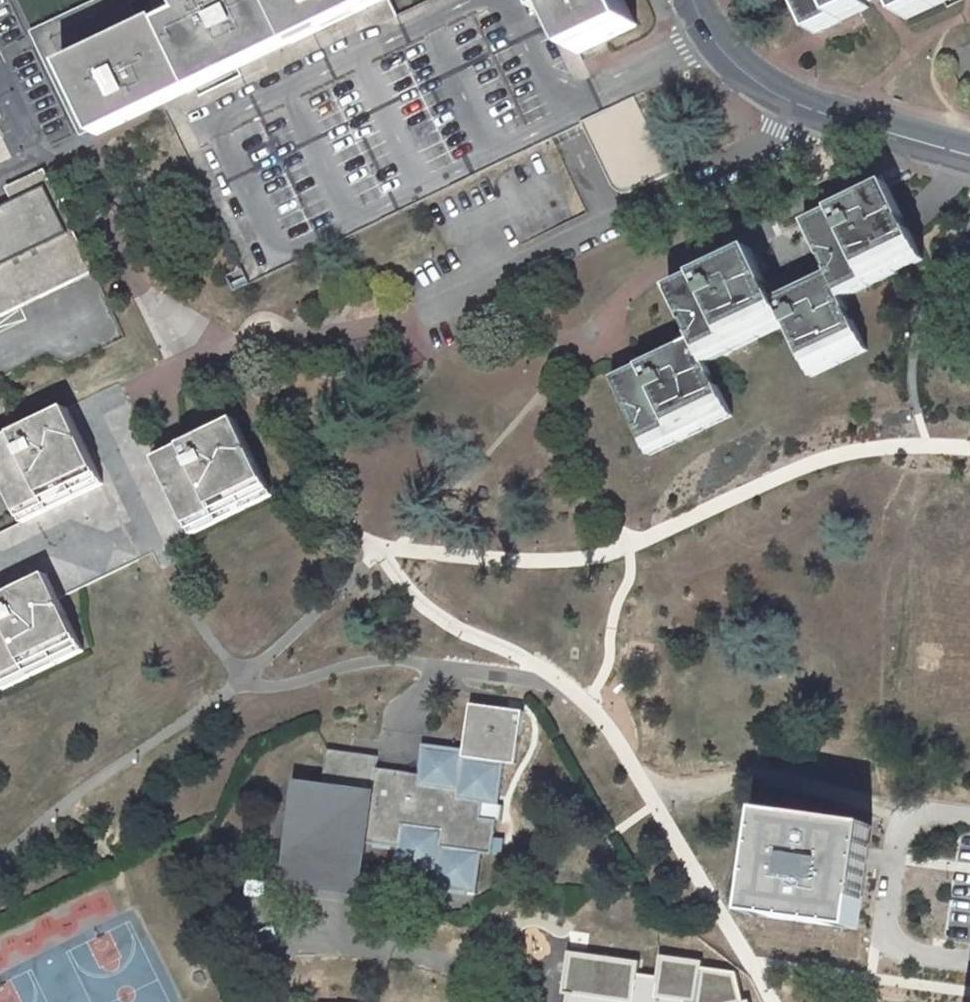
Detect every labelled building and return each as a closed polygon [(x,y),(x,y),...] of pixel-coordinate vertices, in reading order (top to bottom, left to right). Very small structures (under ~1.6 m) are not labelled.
[(195,18),(81,73),(111,138),(165,110),(393,0),(186,0),(195,18)] [(581,42),(611,27),(635,16),(628,0),(561,0),(581,42)] [(813,23),(863,0),(803,0),(813,23)] [(905,9),(923,0),(901,0),(905,9)] [(949,50),(966,89),(969,87),(969,40),(949,50)] [(582,123),(607,178),(609,182),(616,186),(620,188),(628,188),(632,187),(666,171),(633,97),(582,123)] [(97,282),(100,281),(50,174),(13,191),(20,208),(0,217),(0,328),(97,282)] [(923,264),(885,187),(745,249),(780,330),(803,382),(862,355),(838,303),(923,264)] [(745,249),(660,287),(665,300),(684,343),(695,369),(780,330),(745,249)] [(605,381),(641,458),(719,422),(695,369),(684,343),(605,381)] [(268,497),(233,423),(154,460),(117,385),(0,439),(0,477),(21,523),(0,532),(0,683),(80,646),(56,596),(268,497)] [(364,844),(397,848),(395,866),(436,871),(435,887),(475,892),(482,845),(491,846),(496,812),(482,810),(483,795),(498,797),(503,757),(518,759),(524,701),(472,694),(466,744),(422,738),(417,777),(372,772),(374,758),(322,751),(319,786),(289,783),(276,887),(357,898),(364,844)] [(874,838),(768,820),(751,924),(858,942),(874,838)] [(569,956),(563,998),(568,998),(567,1001),(686,1001),(687,1001),(697,1001),(701,966),(660,960),(657,979),(637,977),(638,968),(569,956)]
